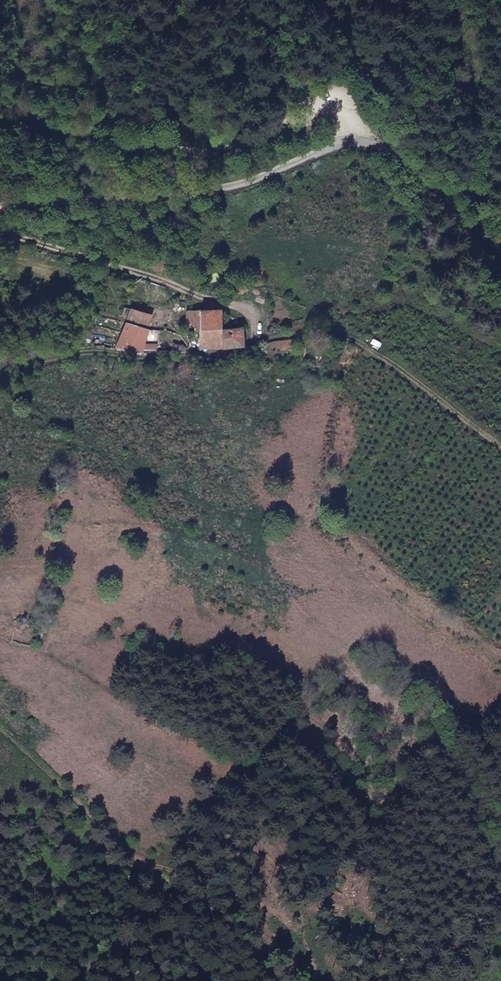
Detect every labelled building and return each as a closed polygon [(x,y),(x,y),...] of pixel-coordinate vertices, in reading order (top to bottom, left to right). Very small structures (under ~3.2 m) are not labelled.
[(134,310),(128,322),(148,328),(150,318),(167,321),(168,309),(152,305),(150,313),(134,310)] [(221,329),(219,309),(188,310),(198,347),(243,345),(242,328),(221,329)] [(124,347),(124,349),(132,351),(133,349),(143,350),(148,328),(128,322),(117,346),(124,347)] [(297,349),(295,339),(279,341),(267,343),(267,346),(265,346),(266,350),(269,351),(269,354),(297,349)]
